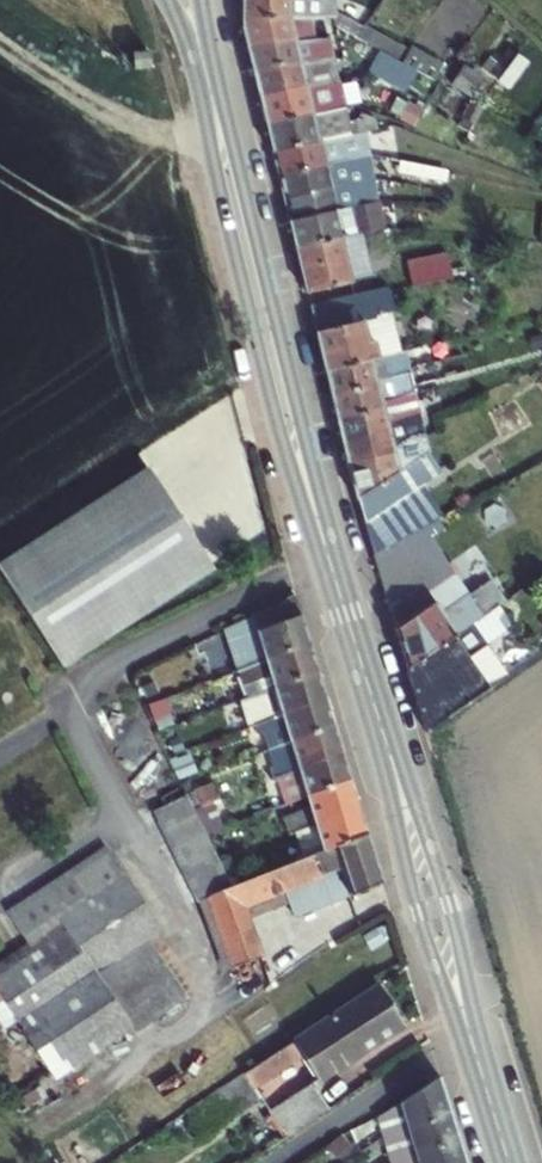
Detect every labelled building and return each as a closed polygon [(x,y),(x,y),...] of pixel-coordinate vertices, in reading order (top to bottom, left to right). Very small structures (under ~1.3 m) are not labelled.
[(241,18),(322,22),(321,1),(316,0),(241,0),(241,18)] [(241,20),(246,44),(326,42),(322,22),(241,18),(241,20)] [(366,29),(356,42),(383,57),(397,65),(406,52),(366,29)] [(246,44),(253,73),(331,63),(326,42),(246,44)] [(406,52),(397,65),(414,74),(432,84),(436,87),(447,73),(408,50),(406,52)] [(498,78),(508,86),(529,60),(518,52),(498,78)] [(133,55),(135,70),(150,68),(148,53),(133,55)] [(383,57),(370,81),(401,97),(414,74),(397,65),(383,57)] [(463,61),(449,85),(477,100),(490,76),(463,61)] [(253,73),(259,96),(336,85),(331,63),(253,73)] [(259,96),(265,126),(343,114),(336,85),(259,96)] [(265,126),(271,150),(348,136),(352,136),(373,132),(371,127),(359,123),(360,129),(347,131),(343,114),(265,126)] [(271,150),(277,173),(358,159),(352,136),(348,136),(271,150)] [(277,173),(283,198),(364,182),(359,160),(358,159),(277,173)] [(283,198),(288,222),(369,205),(364,182),(283,198)] [(359,233),(373,230),(381,228),(374,204),(369,205),(288,222),(294,248),(338,238),(359,233)] [(359,233),(338,238),(348,278),(368,273),(359,233)] [(294,248),(306,295),(350,286),(348,278),(338,238),(294,248)] [(449,256),(437,258),(441,283),(448,282),(452,281),(449,256)] [(437,258),(407,264),(411,288),(441,283),(437,258)] [(388,288),(309,307),(323,369),(370,358),(361,319),(373,317),(372,313),(393,308),(388,288)] [(323,369),(329,393),(409,372),(409,371),(403,350),(370,358),(323,369)] [(329,393),(335,418),(415,398),(413,388),(409,372),(329,393)] [(335,418),(341,441),(421,421),(420,414),(415,398),(335,418)] [(341,441),(346,465),(426,439),(421,421),(341,441)] [(355,499),(427,453),(429,452),(426,439),(346,465),(355,499)] [(439,473),(427,453),(355,499),(361,521),(369,548),(420,516),(430,509),(416,487),(439,473)] [(62,667),(213,570),(148,469),(0,565),(0,571),(62,667)] [(420,516),(369,548),(372,557),(384,554),(391,578),(438,548),(420,516)] [(372,557),(383,592),(405,668),(472,622),(481,616),(465,592),(464,594),(438,548),(391,578),(384,554),(372,557)] [(238,668),(308,643),(294,596),(225,629),(238,668)] [(481,616),(472,622),(487,645),(514,627),(499,604),(481,616)] [(472,622),(405,668),(425,735),(503,682),(497,674),(483,683),(467,658),(487,645),(472,622)] [(316,671),(308,643),(238,668),(243,683),(269,674),(272,687),(316,671)] [(509,678),(487,645),(467,658),(483,683),(497,674),(503,682),(509,678)] [(254,722),(324,697),(316,671),(272,687),(244,697),(239,699),(246,725),(254,722)] [(269,748),(332,725),(324,697),(254,722),(256,731),(263,730),(269,748)] [(261,751),(269,777),(299,766),(340,752),(332,725),(269,748),(261,751)] [(299,766),(269,777),(278,807),(305,796),(349,779),(340,752),(299,766)] [(282,824),(285,834),(286,833),(356,804),(349,779),(305,796),(309,813),(282,824)] [(224,861),(191,804),(182,788),(143,810),(183,879),(224,861)] [(285,834),(294,862),(365,834),(356,804),(286,833),(285,834)] [(237,883),(233,884),(245,916),(289,899),(295,916),(381,884),(365,834),(294,862),(237,883)] [(0,965),(0,995),(56,1079),(151,1014),(155,1021),(186,1000),(145,940),(160,931),(105,849),(7,914),(29,946),(0,965)] [(183,879),(193,896),(198,895),(225,969),(259,956),(245,916),(233,884),(237,883),(224,861),(183,879)] [(403,1026),(378,986),(241,1076),(251,1091),(300,1059),(317,1084),(403,1026)] [(195,1134),(254,1096),(251,1091),(241,1076),(182,1116),(195,1134)] [(378,1119),(391,1162),(466,1162),(441,1079),(378,1119)] [(277,1147),(330,1112),(315,1088),(262,1123),(277,1147)] [(277,1147),(262,1123),(254,1128),(270,1152),(277,1147)]
